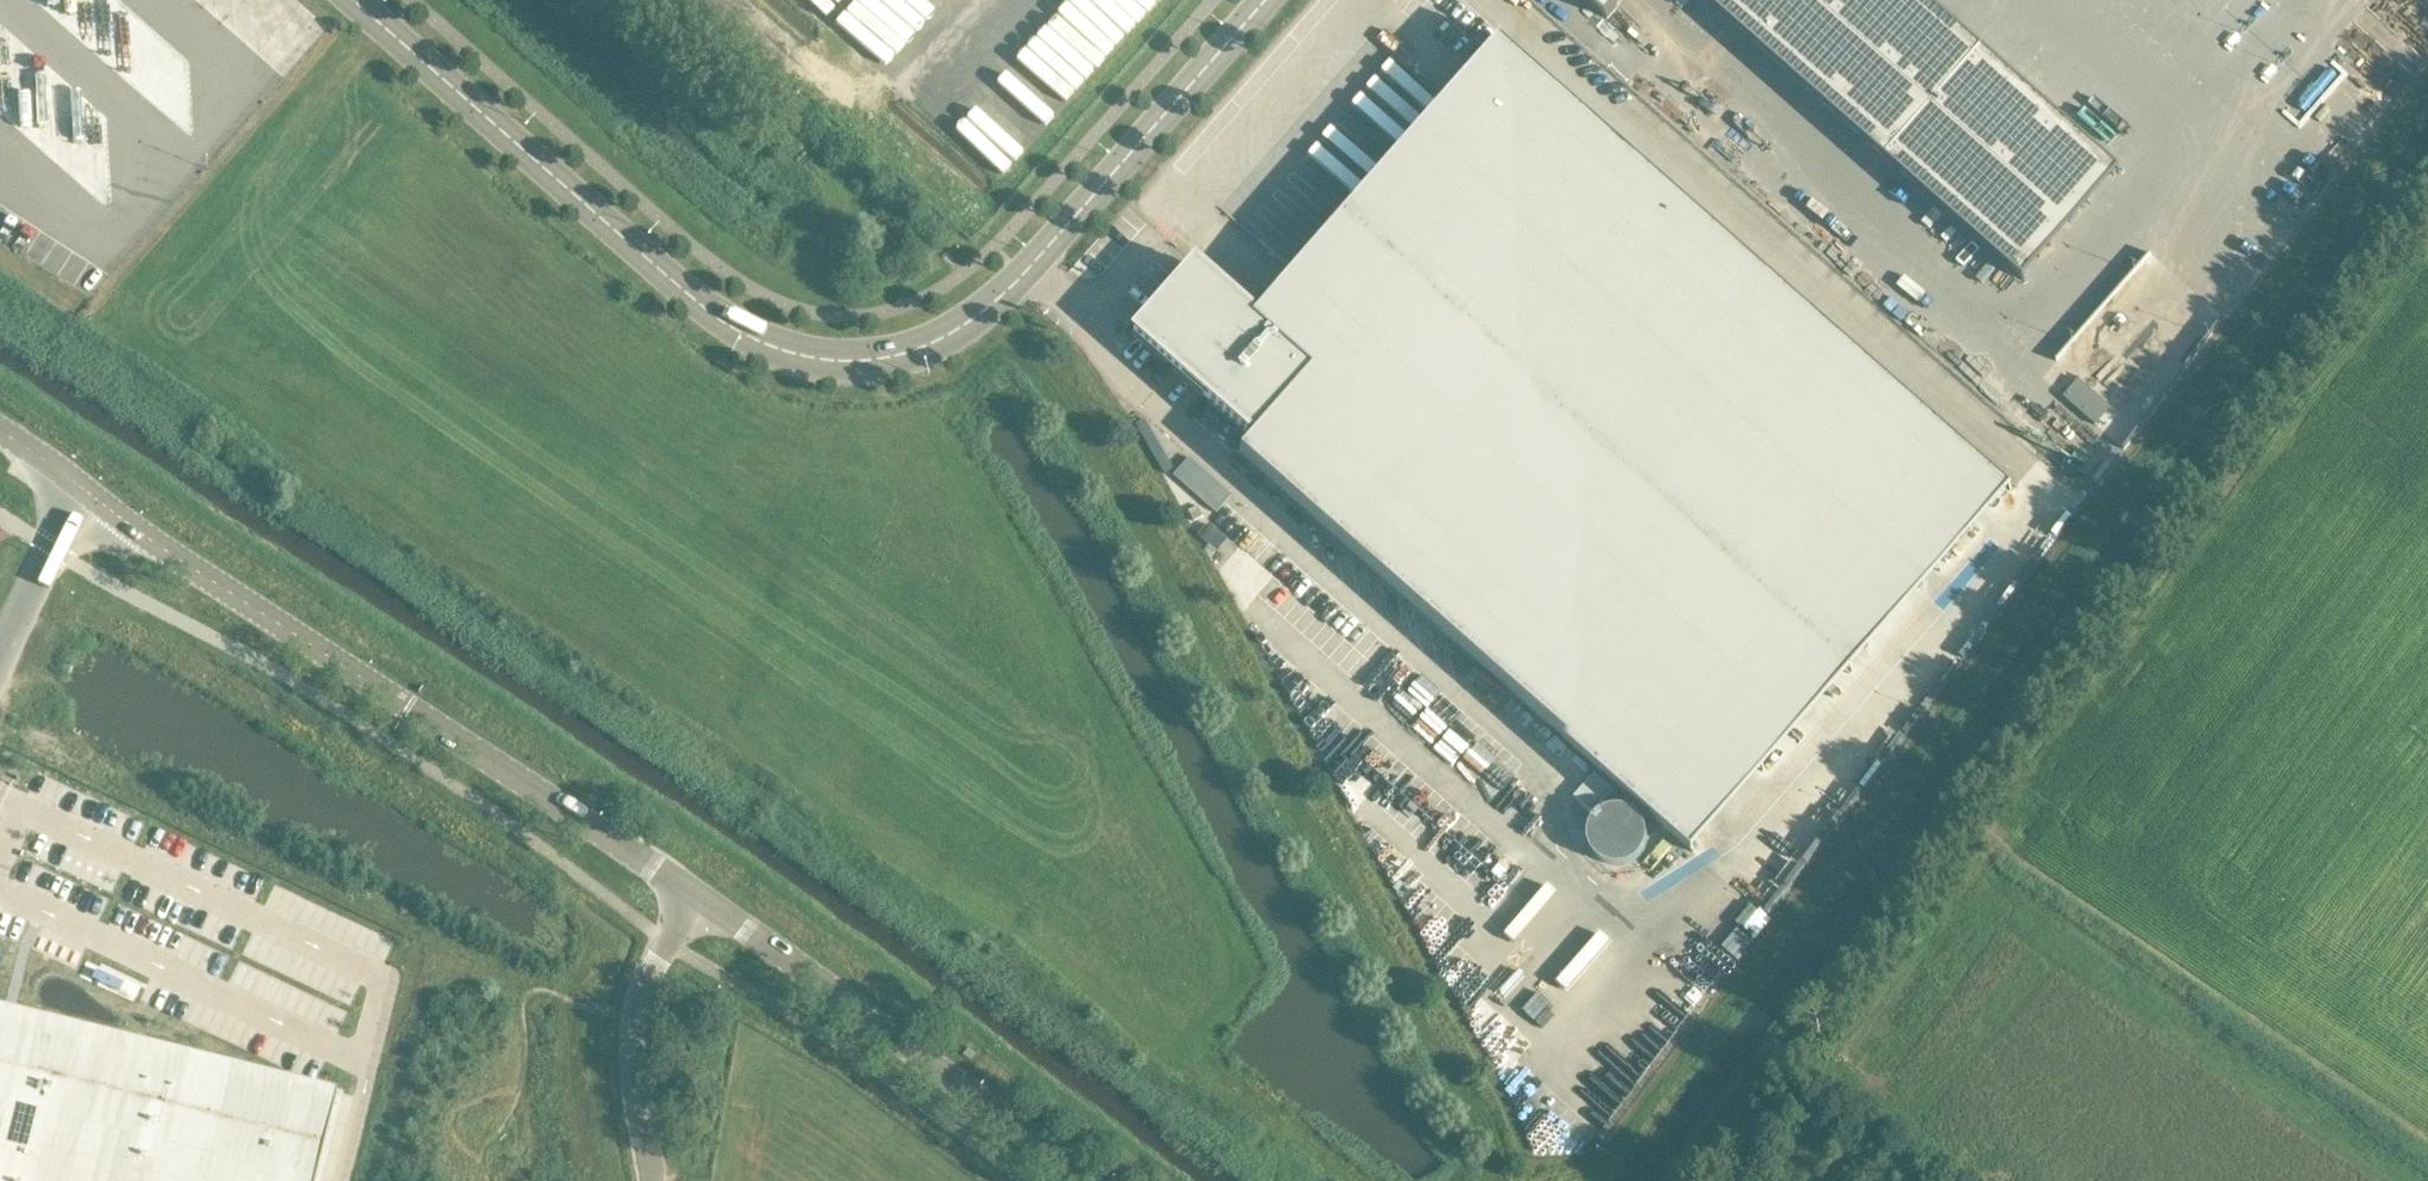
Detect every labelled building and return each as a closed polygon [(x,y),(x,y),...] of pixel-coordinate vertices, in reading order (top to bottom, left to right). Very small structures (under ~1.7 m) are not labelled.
[(1113,82),(1185,0),(1020,0),(1113,82)] [(1608,19),(1625,0),(1586,0),(1608,19)] [(2024,281),(2026,279),(1978,237),(2072,131),(2119,173),(2121,171),(1926,0),(1705,0),(2024,281)] [(1251,437),(1238,451),(1576,748),(1895,385),(1499,36),(1252,316),(1192,264),(1132,332),(1251,437)] [(2079,380),(2064,396),(2086,416),(2101,399),(2079,380)] [(1189,454),(1172,471),(1214,511),(1231,493),(1189,454)] [(1612,786),(1689,848),(1774,744),(1774,742),(1777,728),(1787,725),(1789,714),(1777,704),(1775,697),(1789,693),(1777,690),(1770,692),(1767,707),(1750,712),(1748,714),(1729,719),(1731,728),(1714,732),(1708,712),(1708,710),(1695,727),(1683,725),(1681,716),(1671,728),(1652,724),(1647,747),(1643,753),(1637,780),(1635,780),(1612,786)] [(1594,815),(1614,791),(1595,774),(1574,797),(1594,815)] [(1618,866),(1624,866),(1628,864),(1633,862),(1637,859),(1641,856),(1644,851),(1646,847),(1647,842),(1648,837),(1647,832),(1646,827),(1644,822),(1641,818),(1637,814),(1633,811),(1628,809),(1624,808),(1618,807),(1613,808),(1608,809),(1604,811),(1599,814),(1596,818),(1593,822),(1591,827),(1589,832),(1589,837),(1589,842),(1591,847),(1593,851),(1596,856),(1599,859),(1604,862),(1608,864),(1613,866),(1618,866)] [(1536,970),(1560,993),(1604,945),(1580,922),(1536,970)] [(337,1096),(0,1012),(0,1180),(315,1180),(337,1096)]
